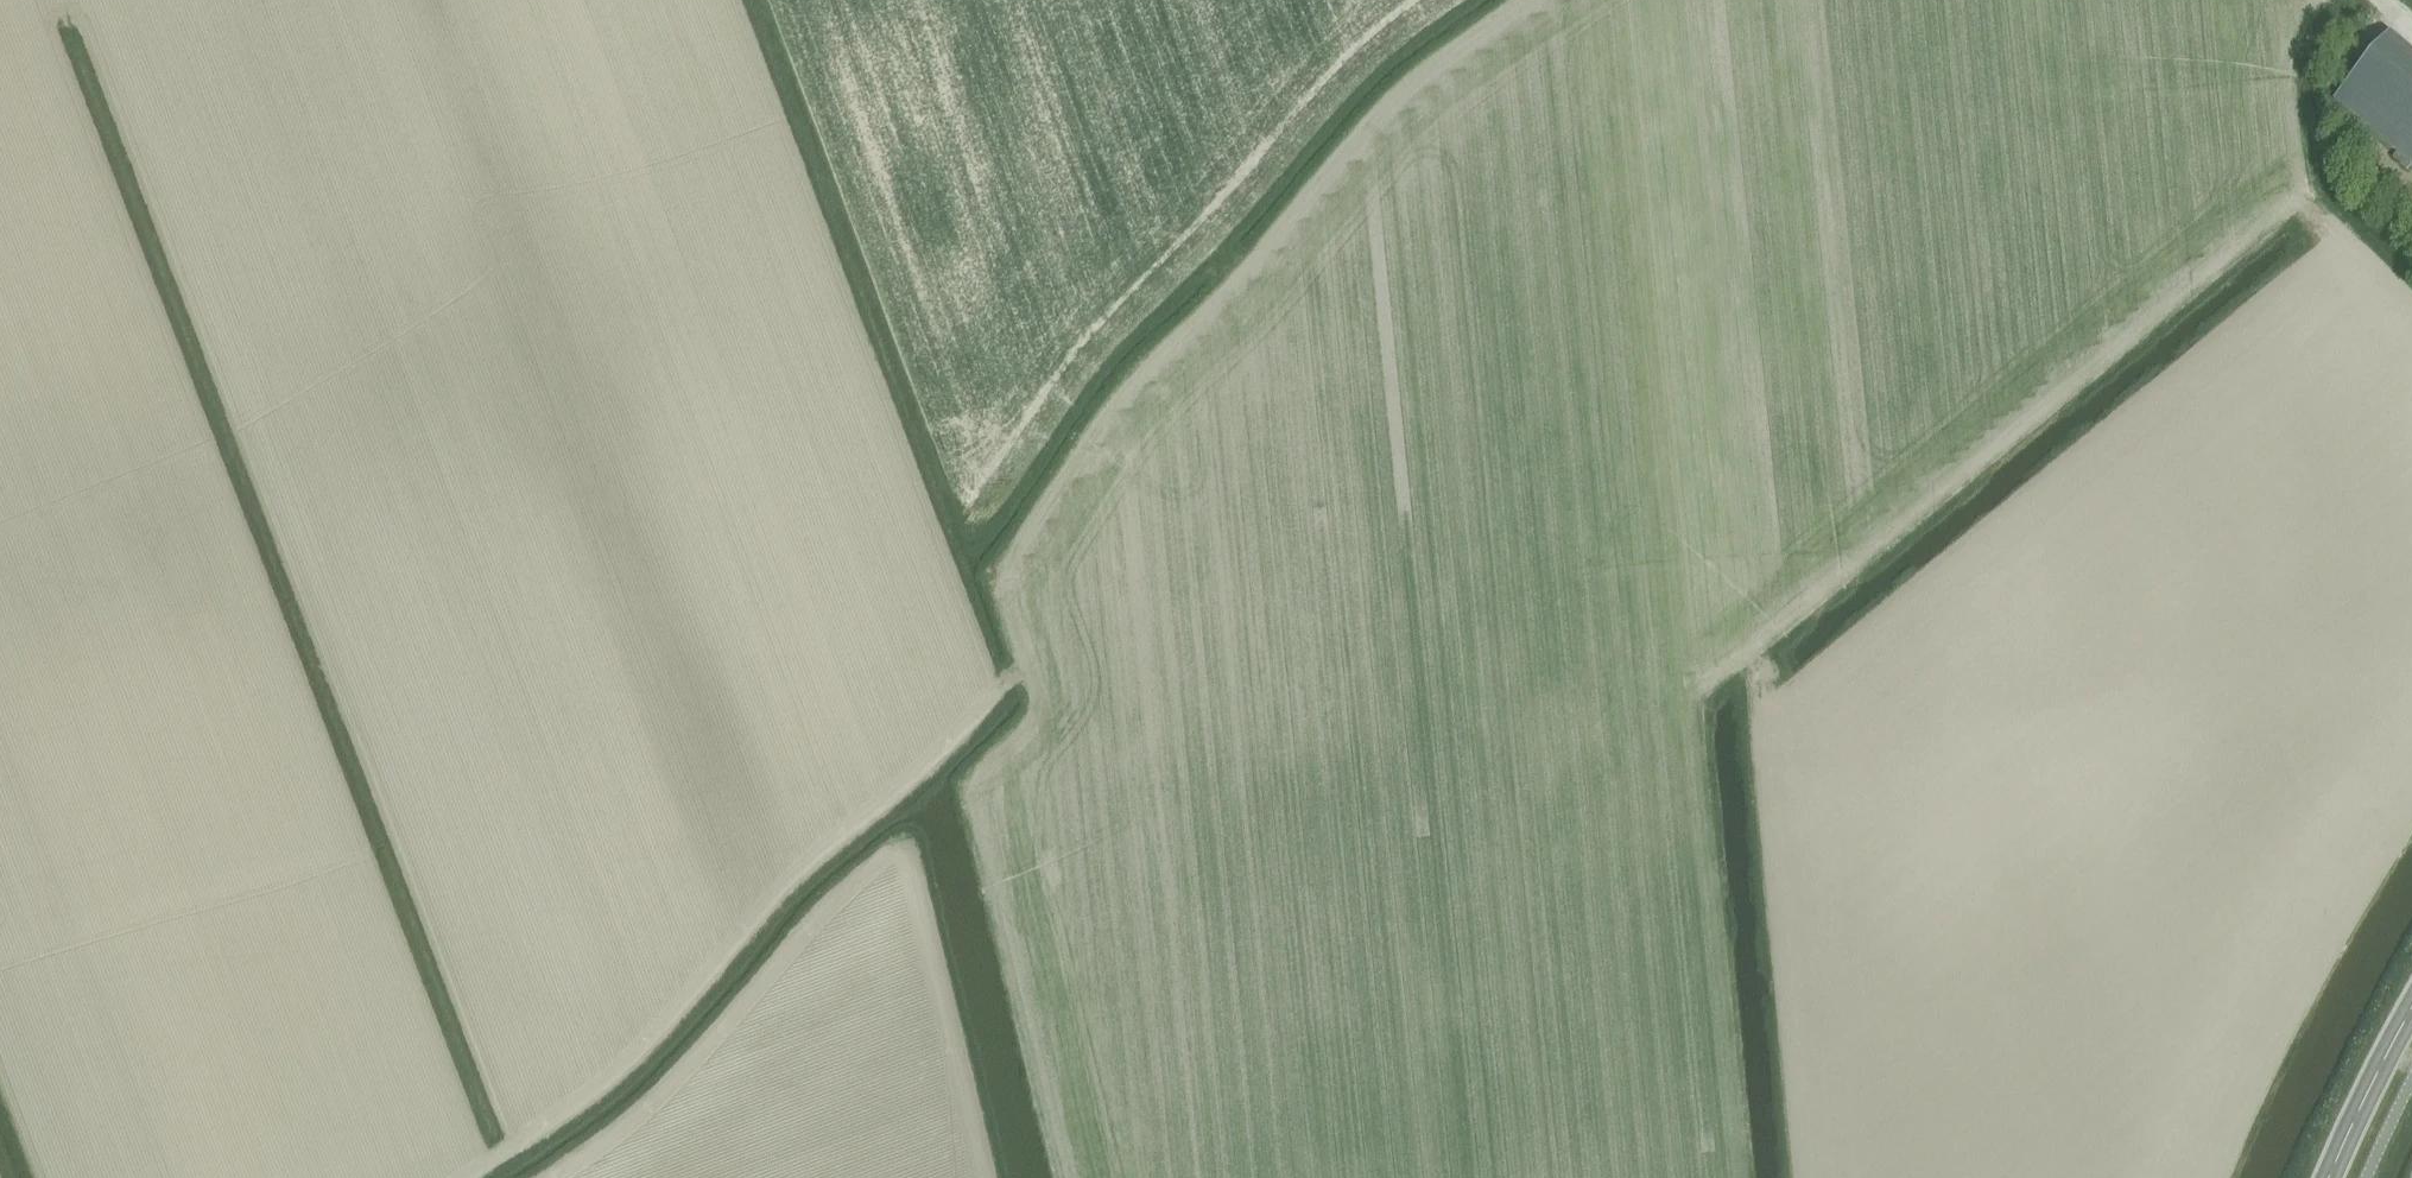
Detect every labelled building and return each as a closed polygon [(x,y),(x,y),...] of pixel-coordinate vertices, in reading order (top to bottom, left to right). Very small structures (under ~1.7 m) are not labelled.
[(2389,34),(2333,100),(2411,166),(2411,54),(2389,34)] [(2402,209),(2411,217),(2411,197),(2402,209)]
